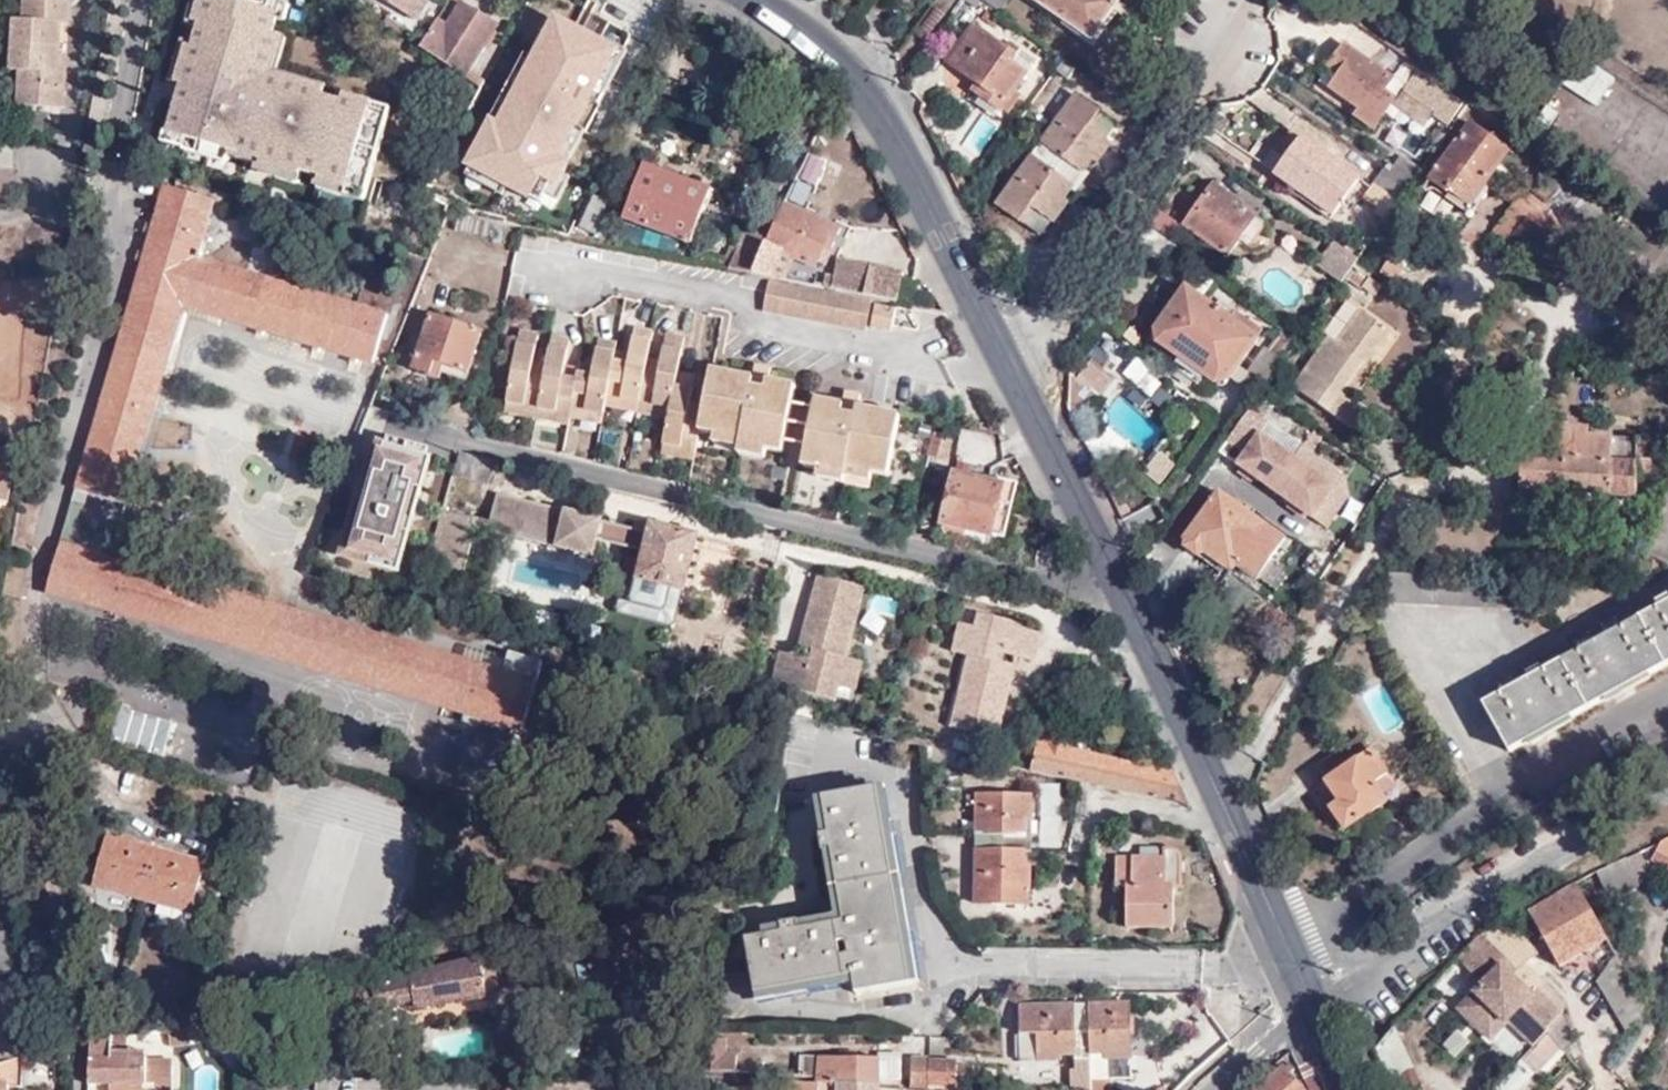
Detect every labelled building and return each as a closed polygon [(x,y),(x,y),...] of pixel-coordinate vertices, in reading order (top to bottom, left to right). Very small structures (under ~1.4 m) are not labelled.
[(63,73),(54,72),(55,56),(58,25),(66,25),(67,0),(63,0),(23,0),(21,20),(13,19),(9,70),(17,71),(15,105),(60,108),(63,73)] [(275,79),(285,38),(269,34),(278,0),(192,0),(181,44),(157,139),(190,147),(186,163),(362,207),(387,107),(275,79)] [(417,19),(429,1),(427,0),(387,0),(417,19)] [(1006,0),(987,0),(1001,8),(1006,0)] [(1114,0),(1036,0),(1089,38),(1115,1),(1114,0)] [(467,68),(495,21),(463,2),(450,25),(438,18),(421,47),(460,74),(481,87),(491,68),(483,63),(476,74),(467,68)] [(970,90),(998,110),(1026,73),(1007,61),(1013,52),(974,22),(946,61),(975,83),(970,90)] [(1375,126),(1395,96),(1384,88),(1392,75),(1344,41),(1329,63),(1339,71),(1331,83),(1361,104),(1355,112),(1375,126)] [(54,72),(63,73),(64,56),(55,56),(54,72)] [(1065,77),(1072,67),(1061,59),(1054,68),(1065,77)] [(1449,123),(1466,97),(1421,65),(1404,89),(1435,110),(1434,112),(1449,123)] [(1074,95),(995,204),(1019,222),(1031,205),(1052,221),(1066,202),(1059,198),(1069,186),(1075,190),(1088,173),(1081,168),(1091,156),(1097,160),(1110,142),(1088,127),(1098,114),(1074,95)] [(1468,201),(1507,148),(1473,123),(1434,177),(1468,201)] [(1359,177),(1301,135),(1274,173),(1332,214),(1359,177)] [(1409,184),(1421,168),(1400,154),(1388,171),(1409,184)] [(492,173),(495,158),(478,155),(475,169),(492,173)] [(446,213),(447,213),(451,214),(455,194),(526,208),(535,167),(495,158),(492,173),(475,169),(441,162),(423,196),(446,207),(446,213)] [(623,220),(691,244),(710,192),(643,166),(623,220)] [(1388,213),(1409,184),(1388,171),(1383,167),(1363,194),(1388,213)] [(1491,233),(1519,258),(1528,246),(1535,253),(1547,263),(1584,220),(1554,195),(1564,183),(1546,167),(1499,222),(1500,223),(1491,233)] [(0,169),(0,199),(7,199),(10,169),(0,169)] [(1212,183),(1182,223),(1226,254),(1239,236),(1255,214),(1212,183)] [(75,487),(88,491),(123,502),(182,308),(369,365),(384,316),(197,257),(213,202),(164,187),(75,487)] [(576,229),(594,237),(608,208),(590,198),(576,229)] [(804,215),(780,203),(776,213),(800,224),(804,215)] [(800,224),(776,213),(765,239),(749,272),(756,273),(769,275),(780,248),(792,253),(792,257),(810,267),(820,246),(829,249),(838,230),(804,215),(800,224)] [(1255,214),(1239,236),(1250,244),(1265,221),(1255,214)] [(749,272),(765,239),(743,230),(737,248),(730,268),(749,272)] [(1337,284),(1351,265),(1357,258),(1333,241),(1323,254),(1326,257),(1317,270),(1337,284)] [(1528,246),(1519,258),(1527,263),(1535,253),(1528,246)] [(871,296),(896,300),(900,272),(834,258),(828,287),(867,295),(871,296)] [(1186,285),(1185,285),(1154,327),(1156,341),(1213,381),(1227,380),(1258,337),(1256,336),(1261,328),(1220,299),(1214,307),(1200,297),(1212,280),(1197,270),(1186,285)] [(828,287),(769,275),(762,305),(862,326),(867,295),(828,287)] [(865,326),(871,296),(867,295),(862,326),(865,326)] [(870,324),(889,327),(896,305),(875,300),(870,324)] [(1361,359),(1371,366),(1393,333),(1359,308),(1336,341),(1328,335),(1293,385),(1351,426),(1364,407),(1349,396),(1339,390),(1361,359)] [(411,368),(434,376),(441,362),(466,370),(480,330),(430,313),(411,368)] [(620,398),(639,403),(646,366),(648,359),(653,331),(635,327),(630,356),(628,363),(612,360),(604,399),(619,402),(620,398)] [(536,410),(536,407),(544,373),(531,371),(532,361),(538,336),(519,330),(504,399),(521,404),(521,407),(536,410)] [(652,406),(669,410),(678,369),(685,337),(667,334),(661,361),(660,369),(646,366),(639,403),(638,407),(651,409),(652,406)] [(551,413),(567,417),(568,412),(576,381),(561,377),(563,369),(567,342),(550,338),(545,366),(544,373),(536,407),(551,410),(551,413)] [(600,417),(603,404),(604,399),(612,360),(613,353),(616,342),(598,339),(593,368),(591,375),(578,373),(576,381),(568,412),(581,414),(581,412),(600,417)] [(613,353),(612,360),(628,363),(630,356),(613,353)] [(1086,366),(1092,358),(1086,353),(1079,361),(1086,366)] [(1105,369),(1092,358),(1086,366),(1078,376),(1090,386),(1105,369)] [(660,369),(661,361),(648,359),(646,366),(660,369)] [(1349,396),(1371,366),(1361,359),(1339,390),(1349,396)] [(544,373),(545,366),(532,361),(531,371),(544,373)] [(591,375),(593,368),(579,365),(578,373),(591,375)] [(702,411),(698,430),(714,434),(740,438),(739,444),(766,449),(782,451),(795,387),(768,382),(770,369),(755,366),(753,379),(710,371),(704,402),(702,411)] [(561,377),(576,381),(578,373),(563,369),(561,377)] [(678,452),(693,454),(698,430),(702,411),(688,407),(689,399),(695,373),(678,369),(669,410),(668,417),(661,443),(679,448),(678,452)] [(803,465),(818,469),(845,474),(844,477),(870,481),(872,473),(887,476),(899,416),(859,408),(861,397),(845,394),(843,404),(815,400),(803,465)] [(603,404),(637,411),(638,407),(639,403),(620,398),(619,402),(604,399),(603,404)] [(503,409),(534,415),(536,410),(521,407),(521,404),(504,399),(503,409)] [(688,407),(702,411),(704,402),(689,399),(688,407)] [(637,411),(668,417),(669,410),(652,406),(651,409),(638,407),(637,411)] [(566,422),(567,417),(551,413),(551,410),(536,407),(536,410),(534,415),(566,422)] [(599,424),(600,417),(581,412),(581,414),(568,412),(567,417),(599,424)] [(1543,454),(1522,453),(1519,483),(1631,489),(1635,435),(1589,432),(1588,423),(1551,421),(1550,439),(1544,439),(1543,454)] [(932,428),(926,454),(947,459),(952,433),(932,428)] [(1251,432),(1229,479),(1284,505),(1277,520),(1319,539),(1349,478),(1251,432)] [(740,438),(714,434),(712,442),(738,447),(737,453),(764,458),(766,449),(739,444),(740,438)] [(692,460),(693,454),(678,452),(679,448),(661,443),(660,453),(692,460)] [(7,501),(14,468),(1,466),(5,447),(0,446),(0,500),(7,501)] [(1143,474),(1161,484),(1176,457),(1158,447),(1143,474)] [(458,451),(451,477),(486,486),(494,461),(458,451)] [(845,474),(818,469),(817,477),(843,482),(844,477),(845,474)] [(942,521),(993,534),(1006,487),(954,474),(942,521)] [(77,525),(88,491),(75,487),(58,542),(87,550),(93,530),(77,525)] [(372,594),(415,607),(428,560),(442,510),(445,500),(410,489),(391,550),(385,549),(372,594)] [(1640,551),(1666,563),(1667,559),(1667,491),(1640,551)] [(491,528),(595,553),(599,537),(603,520),(604,518),(499,493),(492,522),(491,528)] [(1285,541),(1217,495),(1185,543),(1183,551),(1198,561),(1202,555),(1232,575),(1236,570),(1258,584),(1285,541)] [(428,560),(462,568),(472,524),(474,518),(442,510),(428,560)] [(472,524),(491,528),(492,522),(474,518),(472,524)] [(633,545),(637,528),(603,520),(599,537),(633,545)] [(616,609),(678,624),(687,586),(700,531),(653,520),(652,523),(639,520),(637,528),(633,545),(631,553),(629,553),(621,583),(622,584),(616,609)] [(132,542),(93,530),(87,550),(58,542),(44,591),(522,732),(542,663),(509,653),(502,671),(127,562),(132,542)] [(834,699),(838,685),(845,655),(862,585),(817,574),(802,633),(817,638),(814,648),(810,659),(780,651),(772,684),(834,699)] [(1483,704),(1510,751),(1548,730),(1621,689),(1667,662),(1667,600),(1483,704)] [(978,611),(975,626),(968,654),(951,725),(997,735),(1012,674),(997,671),(1000,660),(1003,650),(1033,657),(1040,631),(1021,626),(1022,621),(978,611)] [(968,654),(975,626),(959,621),(952,650),(968,654)] [(799,644),(814,648),(817,638),(802,633),(799,644)] [(845,655),(838,685),(854,688),(861,659),(845,655)] [(1014,664),(1000,660),(997,671),(1012,674),(1014,664)] [(112,740),(163,755),(172,723),(122,708),(112,740)] [(1030,771),(1193,806),(1176,773),(1068,749),(1070,735),(1049,731),(1046,745),(1035,744),(1030,771)] [(1316,790),(1344,831),(1399,793),(1360,739),(1315,770),(1324,784),(1316,790)] [(854,995),(909,985),(901,935),(884,835),(876,788),(819,798),(839,920),(743,936),(753,993),(805,985),(851,977),(854,995)] [(1031,848),(1032,796),(974,794),(972,905),(1026,905),(1026,888),(1030,889),(1030,867),(1026,866),(1026,848),(1031,848)] [(89,885),(189,914),(202,868),(104,837),(89,885)] [(1664,840),(1651,860),(1667,870),(1667,838),(1664,840)] [(1652,878),(1639,851),(1615,862),(1595,872),(1607,899),(1652,878)] [(1184,885),(1183,858),(1116,857),(1116,884),(1128,885),(1127,927),(1174,927),(1174,885),(1184,885)] [(1607,940),(1578,888),(1532,914),(1561,966),(1607,940)] [(1539,953),(1516,915),(1481,935),(1560,1011),(1566,1002),(1527,963),(1539,953)] [(1460,1008),(1492,1038),(1511,1017),(1516,1021),(1521,1017),(1525,1021),(1518,1028),(1536,1044),(1537,1045),(1548,1033),(1545,1028),(1560,1011),(1481,935),(1458,957),(1484,981),(1460,1008)] [(1644,1004),(1615,954),(1611,954),(1595,980),(1625,1033),(1644,1004)] [(251,1018),(251,1028),(300,1016),(303,1027),(325,1023),(326,1031),(370,1020),(368,1011),(415,1001),(416,1009),(488,996),(486,991),(495,989),(498,985),(492,957),(452,964),(382,982),(251,1018)] [(0,981),(0,1058),(16,1058),(12,982),(0,981)] [(1074,1059),(1130,1058),(1129,1002),(1018,1006),(1019,1061),(1060,1059),(1059,1054),(1073,1054),(1074,1059)] [(1577,1041),(1560,1011),(1545,1028),(1548,1033),(1564,1052),(1577,1041)] [(1509,1019),(1518,1028),(1525,1021),(1521,1017),(1516,1021),(1511,1017),(1509,1019)] [(305,1035),(326,1031),(325,1023),(303,1027),(305,1035)] [(171,1068),(145,1068),(145,1059),(145,1050),(124,1050),(125,1033),(90,1038),(88,1083),(109,1083),(109,1089),(171,1089),(171,1068)] [(1369,1050),(1399,1081),(1416,1064),(1386,1033),(1369,1050)] [(1537,1045),(1523,1058),(1546,1080),(1547,1081),(1570,1058),(1564,1052),(1548,1033),(1537,1045)] [(706,1037),(706,1053),(721,1054),(722,1038),(706,1037)] [(721,1054),(706,1053),(707,1070),(732,1071),(733,1055),(721,1054)] [(814,1076),(815,1082),(874,1086),(874,1076),(894,1078),(898,1079),(899,1058),(805,1053),(803,1074),(814,1076)] [(16,1058),(8,1065),(0,1065),(0,1089),(7,1089),(7,1086),(23,1087),(24,1055),(16,1058)] [(928,1089),(929,1060),(929,1059),(909,1057),(907,1088),(928,1089)] [(171,1068),(171,1059),(145,1059),(145,1068),(171,1068)] [(928,1089),(971,1089),(972,1066),(955,1065),(955,1062),(929,1060),(928,1089)] [(1530,1076),(1516,1065),(1496,1089),(1519,1089),(1530,1076)] [(1284,1066),(1261,1089),(1309,1089),(1284,1066)] [(1088,1072),(1068,1071),(1067,1089),(1088,1089),(1088,1072)] [(874,1076),(874,1086),(893,1088),(894,1078),(874,1076)] [(796,1081),(796,1089),(891,1089),(796,1081)]
